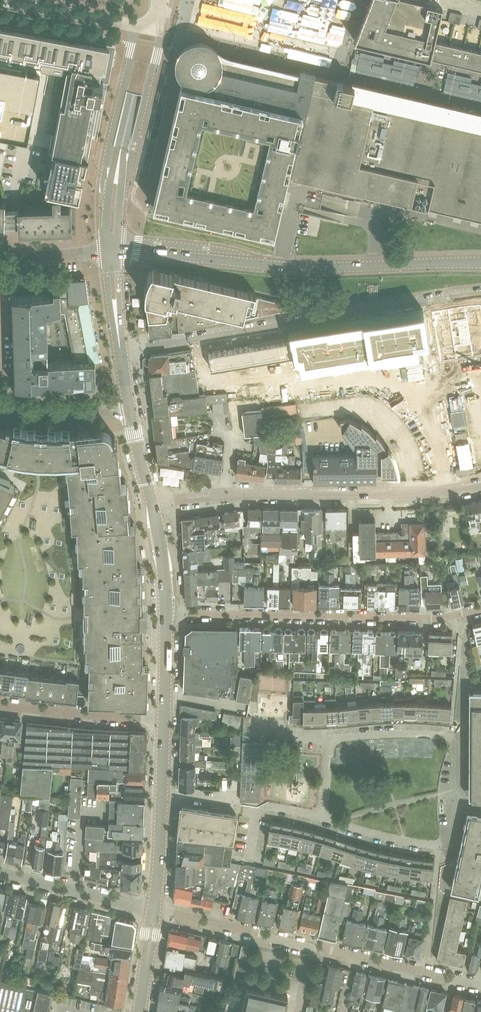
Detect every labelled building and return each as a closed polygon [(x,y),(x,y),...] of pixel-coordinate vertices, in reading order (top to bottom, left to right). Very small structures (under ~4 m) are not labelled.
[(354,40),(430,57),(480,69),(480,0),(370,0),(354,40)] [(28,135),(41,66),(57,69),(67,71),(56,134),(56,138),(56,139),(54,148),(54,149),(56,150),(88,156),(88,155),(91,141),(99,99),(101,100),(104,82),(111,45),(86,40),(31,29),(19,27),(18,27),(0,24),(0,130),(28,135)] [(167,144),(168,144),(154,204),(193,214),(235,223),(273,232),(275,225),(273,225),(275,220),(276,221),(287,172),(292,173),(315,74),(300,70),(300,73),(297,72),(294,72),(292,71),(291,71),(287,72),(286,72),(284,71),(279,70),(230,59),(227,58),(225,57),(222,55),(220,53),(217,51),(213,47),(211,45),(209,44),(206,43),(203,42),(201,41),(198,41),(195,42),(192,42),(190,43),(187,44),(185,46),(183,48),(181,50),(180,51),(180,52),(178,55),(178,58),(177,60),(177,63),(177,66),(178,69),(179,71),(180,74),(183,78),(182,84),(181,84),(167,144)] [(360,69),(410,81),(413,68),(363,56),(360,69)] [(480,221),(480,114),(479,113),(478,112),(478,111),(477,113),(464,110),(464,108),(463,108),(462,109),(449,106),(449,105),(448,106),(435,103),(435,101),(434,101),(433,102),(420,99),(420,98),(419,98),(419,99),(406,96),(405,94),(405,95),(405,94),(404,96),(391,92),(391,91),(390,91),(389,92),(376,89),(376,88),(376,87),(375,89),(362,86),(362,84),(361,84),(360,85),(347,82),(347,81),(346,81),(346,82),(338,80),(333,79),(332,78),(332,77),(331,79),(318,76),(318,74),(317,74),(317,75),(315,74),(292,173),(291,176),(480,221)] [(480,97),(480,84),(451,77),(448,89),(480,97)] [(51,157),(45,187),(49,188),(47,188),(72,194),(79,195),(83,176),(81,176),(82,171),(85,171),(88,156),(56,150),(55,158),(51,157)] [(17,208),(5,208),(5,223),(18,222),(18,224),(18,230),(19,231),(72,230),(71,209),(70,209),(69,197),(71,197),(72,194),(58,191),(57,197),(54,197),(54,202),(18,203),(17,208)] [(256,293),(181,275),(151,268),(150,272),(148,274),(148,276),(147,278),(146,281),(145,283),(145,285),(145,287),(145,290),(145,292),(145,296),(147,296),(146,301),(146,302),(148,318),(177,315),(178,331),(184,330),(288,309),(288,308),(289,304),(254,296),(255,294),(256,293)] [(59,291),(55,291),(54,291),(53,296),(46,296),(13,297),(13,306),(15,364),(15,371),(16,380),(16,385),(16,386),(72,385),(78,384),(96,384),(95,362),(100,361),(97,345),(88,301),(88,298),(87,292),(86,279),(74,280),(68,280),(60,280),(59,291)] [(432,311),(434,323),(438,347),(440,363),(456,360),(473,358),(480,356),(480,305),(463,306),(440,310),(432,311)] [(420,313),(294,334),(294,338),(297,354),(297,358),(302,357),(303,361),(304,361),(389,347),(389,351),(414,347),(413,339),(424,337),(422,326),(420,313)] [(154,333),(159,333),(178,331),(177,315),(148,318),(149,329),(150,329),(150,330),(150,329),(151,329),(154,332),(154,333),(153,333),(154,333)] [(220,351),(208,352),(209,355),(211,368),(222,366),(227,365),(233,364),(244,363),(248,362),(254,361),(265,359),(270,358),(275,357),(276,357),(286,355),(291,355),(297,354),(294,338),(283,340),(273,341),(262,343),(251,345),(241,347),(230,349),(220,351)] [(151,354),(149,357),(149,372),(195,369),(191,350),(169,353),(168,353),(152,354),(151,354)] [(149,372),(149,373),(150,373),(154,398),(152,399),(150,400),(152,415),(171,413),(177,413),(184,412),(208,410),(206,394),(200,395),(197,381),(195,369),(149,372)] [(260,398),(229,401),(230,413),(242,412),(262,410),(261,407),(260,398)] [(295,402),(283,404),(285,414),(297,413),(295,402)] [(262,410),(263,417),(285,414),(283,404),(261,407),(262,410)] [(262,410),(242,412),(245,435),(253,434),(253,444),(266,443),(263,417),(262,410)] [(152,415),(154,427),(172,425),(171,413),(152,415)] [(314,481),(376,480),(375,470),(381,470),(381,473),(397,473),(396,466),(394,460),(392,453),(389,447),(388,447),(388,448),(387,448),(382,441),(379,437),(377,433),(376,434),(375,435),(369,428),(362,423),(361,423),(362,424),(361,425),(360,424),(350,418),(340,420),(342,429),(353,445),(356,445),(356,455),(314,455),(314,481)] [(79,679),(79,680),(77,694),(88,696),(88,702),(115,703),(115,702),(115,700),(120,700),(120,705),(147,706),(148,664),(142,664),(142,663),(143,663),(142,566),(137,566),(137,553),(136,536),(136,535),(136,524),(135,524),(130,524),(130,523),(131,523),(130,522),(130,511),(130,510),(129,510),(128,503),(129,503),(129,502),(128,494),(127,483),(127,482),(121,482),(121,481),(120,470),(120,469),(119,461),(119,460),(118,456),(119,456),(117,439),(117,438),(116,438),(116,439),(112,439),(112,438),(111,436),(110,435),(109,434),(108,433),(107,432),(106,431),(104,431),(103,430),(101,431),(101,426),(95,427),(95,426),(94,426),(77,428),(77,429),(70,430),(69,429),(68,429),(67,429),(66,429),(64,429),(62,429),(61,429),(59,429),(57,430),(56,430),(54,430),(52,430),(51,429),(49,429),(48,429),(47,429),(43,430),(41,430),(39,430),(36,429),(34,428),(32,428),(30,429),(28,429),(26,428),(25,428),(23,427),(22,426),(20,426),(18,426),(17,426),(16,426),(14,426),(13,426),(11,426),(6,424),(5,428),(4,427),(0,426),(0,652),(31,655),(31,657),(74,662),(74,665),(81,665),(79,679)] [(174,438),(172,425),(154,427),(154,434),(155,440),(174,438)] [(155,440),(155,442),(157,452),(157,453),(157,458),(158,461),(161,461),(169,463),(179,464),(179,465),(181,465),(190,466),(192,455),(186,454),(186,449),(190,448),(189,442),(197,442),(198,435),(174,438),(155,440)] [(213,444),(197,442),(192,467),(206,469),(220,472),(221,468),(225,444),(225,442),(214,440),(213,444)] [(259,464),(252,463),(249,477),(263,479),(266,461),(268,461),(268,460),(267,445),(262,444),(261,452),(260,452),(259,460),(260,460),(259,464)] [(273,445),(267,445),(268,460),(268,461),(265,476),(275,476),(274,480),(288,480),(288,455),(289,452),(288,446),(285,446),(282,449),(282,454),(276,454),(277,449),(273,445)] [(472,449),(476,469),(480,467),(480,447),(472,449)] [(472,449),(460,452),(464,471),(476,469),(472,449)] [(460,452),(449,454),(451,474),(464,471),(460,452)] [(295,455),(288,455),(288,480),(301,481),(301,467),(295,467),(295,455)] [(426,455),(413,455),(414,475),(426,474),(426,455)] [(236,474),(249,477),(252,463),(245,461),(245,458),(239,457),(236,474)] [(465,503),(468,517),(469,525),(467,526),(469,534),(479,532),(476,521),(480,520),(476,500),(465,503)] [(247,526),(243,526),(243,527),(243,543),(244,555),(249,554),(248,543),(247,543),(248,535),(251,535),(251,532),(255,532),(255,530),(261,531),(261,508),(248,508),(247,526)] [(297,509),(263,508),(263,533),(261,533),(261,545),(292,546),(292,556),(298,556),(297,509)] [(311,550),(312,509),(302,509),(302,530),(306,530),(306,550),(311,550)] [(322,509),(312,509),(311,550),(316,550),(316,531),(322,531),(322,509)] [(336,541),(336,539),(336,509),(326,509),(326,532),(330,532),(330,541),(336,541)] [(346,509),(336,509),(336,539),(341,539),(341,535),(345,535),(346,509)] [(224,523),(225,530),(243,527),(243,526),(243,511),(238,511),(237,510),(223,512),(224,523)] [(226,534),(225,530),(224,523),(220,523),(218,513),(194,517),(194,516),(182,517),(182,531),(181,531),(179,533),(182,536),(181,537),(182,538),(183,538),(183,544),(184,545),(184,547),(183,547),(203,547),(228,545),(226,534)] [(398,564),(398,554),(419,553),(419,563),(425,563),(425,553),(425,522),(402,523),(402,527),(398,532),(375,532),(375,518),(359,519),(359,531),(353,531),(353,540),(349,540),(349,548),(353,548),(353,564),(353,565),(357,565),(357,564),(366,564),(366,555),(388,554),(388,564),(398,564)] [(203,547),(183,547),(184,564),(184,570),(185,570),(198,570),(197,564),(203,564),(203,547)] [(347,552),(337,553),(338,564),(348,563),(347,552)] [(233,568),(233,569),(238,569),(238,568),(244,568),(244,562),(234,562),(234,556),(224,556),(224,568),(233,568)] [(312,564),(318,564),(322,564),(322,557),(312,556),(312,564)] [(458,571),(465,570),(462,558),(456,559),(458,571)] [(319,584),(318,605),(328,605),(329,565),(322,564),(318,564),(318,570),(323,570),(323,573),(325,573),(325,584),(319,584)] [(346,564),(346,573),(345,587),(340,587),(340,605),(350,605),(351,564),(346,564)] [(353,564),(351,564),(350,605),(360,606),(361,587),(356,587),(356,570),(357,570),(357,565),(353,565),(353,564)] [(452,603),(453,604),(459,603),(458,602),(463,600),(455,564),(450,565),(454,580),(447,582),(451,600),(451,603),(452,603)] [(334,565),(329,565),(328,605),(338,605),(339,584),(334,584),(334,565)] [(377,574),(378,567),(378,565),(363,565),(363,572),(364,572),(364,574),(375,574),(377,574)] [(293,604),(306,605),(307,579),(307,577),(307,567),(292,567),(291,586),(293,586),(293,593),(293,604)] [(311,567),(307,567),(307,577),(311,577),(311,579),(317,579),(318,570),(311,570),(311,567)] [(196,600),(196,598),(207,597),(207,600),(218,599),(217,587),(207,587),(207,582),(217,581),(233,581),(233,569),(233,568),(224,568),(216,569),(204,569),(198,570),(185,570),(186,588),(187,589),(188,594),(187,595),(187,600),(196,600)] [(247,574),(246,585),(255,585),(255,575),(255,569),(255,568),(244,568),(238,568),(238,569),(233,569),(233,581),(239,581),(239,574),(247,574)] [(267,586),(267,599),(267,604),(268,604),(278,604),(279,570),(273,570),(273,586),(267,586)] [(284,571),(279,570),(278,604),(288,604),(289,604),(289,599),(289,593),(289,587),(284,586),(284,571)] [(398,607),(409,607),(409,602),(410,597),(408,597),(408,592),(409,592),(410,577),(410,572),(410,570),(405,570),(404,587),(399,587),(398,607)] [(255,575),(255,585),(254,603),(264,604),(264,586),(260,585),(260,575),(255,575)] [(425,583),(426,607),(442,606),(442,590),(429,591),(429,584),(428,584),(427,575),(420,575),(420,583),(425,583)] [(459,577),(461,584),(467,582),(466,575),(459,577)] [(409,607),(419,607),(419,601),(419,588),(414,587),(414,577),(412,577),(410,577),(409,592),(408,592),(408,597),(410,597),(409,602),(409,607)] [(308,579),(307,579),(306,605),(316,605),(316,586),(314,586),(315,585),(311,585),(311,582),(309,582),(309,580),(308,580),(308,579)] [(364,602),(364,606),(373,606),(373,605),(376,605),(376,606),(377,606),(377,582),(375,582),(366,582),(365,588),(364,602)] [(377,582),(377,606),(385,606),(386,582),(377,582)] [(387,582),(386,582),(385,606),(389,606),(397,606),(397,602),(398,583),(387,582)] [(255,585),(246,585),(244,585),(244,603),(254,603),(255,585)] [(472,624),(476,643),(477,642),(479,652),(480,651),(480,622),(472,624)] [(231,673),(236,674),(237,646),(237,627),(192,626),(185,631),(185,644),(186,644),(186,648),(184,648),(184,665),(183,678),(229,686),(231,673)] [(245,647),(244,665),(250,665),(250,648),(250,627),(240,627),(239,647),(245,647)] [(261,628),(250,627),(250,648),(250,665),(255,665),(255,647),(261,648),(261,628)] [(263,630),(262,647),(268,647),(268,659),(272,659),(272,630),(270,630),(268,628),(265,628),(263,630)] [(282,630),(280,628),(277,628),(275,630),(272,630),(272,659),(272,664),(272,669),(283,669),(283,659),(277,659),(277,648),(282,648),(282,630)] [(284,648),(289,648),(289,669),(294,670),(295,660),(294,660),(294,648),(295,648),(295,641),(294,641),(294,635),(295,635),(295,630),(292,630),(290,628),(287,628),(285,630),(284,630),(284,648)] [(294,648),(294,660),(295,660),(294,670),(305,670),(305,660),(299,660),(299,648),(305,648),(305,630),(303,628),(300,628),(298,630),(295,630),(295,635),(294,635),(294,641),(295,641),(295,648),(294,648)] [(308,630),(307,630),(307,648),(313,649),(313,661),(310,664),(306,664),(306,660),(305,660),(305,670),(316,671),(316,677),(317,677),(318,648),(319,648),(319,642),(317,642),(317,636),(318,636),(318,631),(315,631),(313,629),(310,628),(308,630)] [(320,631),(318,631),(318,636),(317,636),(317,642),(319,642),(319,648),(318,648),(317,677),(324,677),(324,671),(328,672),(328,665),(322,665),(322,649),(327,649),(328,631),(327,631),(326,629),(322,629),(320,631)] [(339,672),(339,666),(340,649),(341,649),(341,643),(339,643),(339,636),(340,637),(340,631),(341,629),(332,629),(330,631),(329,649),(335,649),(335,665),(328,665),(328,672),(339,672)] [(340,649),(339,666),(339,672),(351,673),(352,663),(344,663),(345,649),(350,649),(351,631),(350,631),(349,630),(349,629),(345,629),(341,629),(340,631),(340,637),(339,636),(339,643),(341,643),(341,649),(340,649)] [(363,630),(355,629),(355,630),(353,631),(353,638),(353,650),(358,650),(358,663),(357,663),(357,673),(363,673),(363,650),(364,650),(364,642),(362,642),(362,636),(363,636),(363,630)] [(372,630),(363,630),(363,636),(362,636),(362,642),(364,642),(364,650),(363,650),(363,673),(369,673),(369,664),(367,664),(367,661),(367,650),(373,650),(373,643),(374,632),(373,632),(372,630)] [(380,674),(384,674),(385,651),(386,644),(384,644),(384,638),(385,638),(385,632),(385,630),(377,630),(376,632),(375,632),(375,651),(380,651),(380,674)] [(385,630),(385,632),(385,638),(384,638),(384,644),(386,644),(385,651),(384,674),(387,674),(387,667),(389,667),(390,651),(395,651),(396,632),(394,631),(394,630),(390,630),(385,630)] [(405,656),(409,656),(410,631),(397,630),(397,635),(397,648),(404,648),(404,651),(405,651),(405,656)] [(422,631),(410,631),(409,656),(408,659),(408,663),(413,663),(413,656),(415,656),(415,655),(422,656),(422,636),(422,631)] [(428,654),(439,654),(441,632),(429,631),(428,649),(428,654)] [(452,632),(441,632),(439,654),(440,655),(440,650),(451,650),(452,632)] [(472,646),(476,665),(480,664),(480,660),(477,644),(472,646)] [(407,666),(395,665),(395,676),(406,676),(407,666)] [(2,668),(0,686),(0,690),(12,691),(15,670),(2,668)] [(26,693),(28,674),(29,672),(28,672),(15,670),(12,691),(26,693)] [(229,697),(250,701),(254,677),(236,674),(231,673),(229,686),(231,686),(229,697)] [(41,675),(28,674),(26,693),(25,695),(26,695),(38,697),(41,675)] [(53,677),(41,675),(38,697),(51,698),(53,677)] [(66,678),(53,677),(51,698),(63,699),(66,678)] [(78,680),(66,678),(63,699),(72,700),(76,701),(77,694),(79,680),(78,680)] [(227,697),(229,686),(183,678),(183,689),(184,689),(200,692),(227,697)] [(469,690),(469,691),(469,697),(468,796),(468,797),(480,797),(480,690),(469,690)] [(294,695),(292,714),(296,715),(303,715),(303,725),(315,725),(315,705),(315,703),(315,698),(303,698),(303,695),(294,695)] [(438,721),(439,703),(440,697),(428,696),(428,698),(427,721),(438,721)] [(326,707),(326,725),(337,724),(336,701),(336,697),(325,698),(325,702),(326,707)] [(404,720),(416,720),(416,697),(416,702),(404,701),(404,720)] [(416,720),(427,721),(428,698),(416,697),(416,720)] [(360,722),(371,721),(369,698),(357,699),(360,722)] [(369,698),(371,721),(382,720),(381,702),(373,702),(369,703),(369,698)] [(346,700),(349,723),(360,722),(357,699),(346,700)] [(337,724),(349,723),(346,700),(336,701),(337,724)] [(382,720),(393,720),(393,701),(381,702),(382,720)] [(404,701),(393,701),(393,720),(404,720),(404,701)] [(315,703),(315,705),(315,725),(326,725),(326,707),(325,702),(315,703)] [(438,721),(449,723),(451,704),(439,703),(438,721)] [(215,712),(183,706),(182,716),(182,719),(183,719),(183,721),(182,721),(181,730),(194,731),(202,731),(202,722),(214,722),(215,712)] [(239,727),(241,715),(223,712),(221,724),(239,727)] [(247,717),(243,716),(243,741),(250,742),(251,717),(247,717)] [(6,756),(11,720),(11,718),(11,720),(7,719),(7,718),(1,717),(1,719),(0,727),(0,736),(3,736),(1,755),(6,756)] [(11,718),(11,720),(6,756),(6,760),(12,761),(14,737),(19,738),(21,721),(21,719),(15,719),(15,720),(11,720),(11,718)] [(74,725),(27,720),(26,728),(22,764),(19,794),(51,795),(54,765),(88,767),(125,769),(145,770),(146,755),(146,752),(147,733),(144,730),(104,728),(79,726),(74,726),(74,725)] [(210,731),(202,731),(194,731),(194,733),(181,732),(181,745),(195,745),(202,745),(202,738),(199,738),(199,736),(210,736),(210,731)] [(240,733),(232,733),(232,746),(240,746),(240,733)] [(253,800),(260,800),(261,772),(262,742),(250,742),(243,741),(241,778),(240,800),(253,800)] [(193,757),(193,759),(205,759),(205,754),(199,754),(199,752),(194,752),(195,745),(181,745),(180,756),(193,757)] [(231,747),(230,760),(240,760),(240,747),(231,747)] [(179,776),(197,776),(197,772),(195,772),(195,766),(206,766),(206,759),(205,759),(193,759),(180,758),(180,764),(179,776)] [(60,766),(59,773),(71,774),(72,767),(60,766)] [(117,782),(117,781),(145,782),(145,771),(125,771),(125,769),(88,767),(88,781),(109,782),(117,782)] [(195,781),(197,781),(210,782),(210,777),(200,776),(197,776),(179,776),(179,788),(194,789),(195,781)] [(71,777),(68,816),(80,817),(83,778),(71,777)] [(109,782),(88,781),(87,796),(109,797),(109,788),(117,788),(117,782),(109,782)] [(3,793),(13,795),(17,795),(17,791),(11,791),(12,786),(4,785),(3,793)] [(115,797),(144,798),(145,786),(125,786),(124,790),(113,789),(113,792),(115,792),(115,797)] [(3,793),(1,793),(0,793),(0,805),(0,807),(0,827),(9,829),(10,813),(13,795),(3,793)] [(32,810),(33,796),(26,795),(25,810),(32,810)] [(42,868),(46,837),(50,796),(40,795),(37,824),(43,824),(41,836),(40,845),(35,844),(32,865),(42,868)] [(107,834),(143,835),(145,800),(109,798),(107,834)] [(237,815),(182,805),(177,835),(233,841),(237,815)] [(454,889),(478,895),(480,881),(480,814),(467,811),(467,812),(450,889),(454,889)] [(10,813),(9,829),(7,840),(8,840),(5,859),(13,861),(16,842),(12,841),(14,830),(16,814),(10,813)] [(278,845),(282,823),(270,821),(267,839),(268,839),(267,843),(278,845)] [(104,835),(104,823),(86,822),(86,834),(104,835)] [(293,825),(282,823),(278,845),(288,847),(293,825)] [(304,827),(293,825),(288,847),(299,850),(304,827)] [(315,830),(304,827),(299,850),(300,845),(310,848),(315,830)] [(45,869),(53,871),(56,841),(57,836),(58,830),(53,830),(51,849),(47,849),(45,869)] [(326,833),(315,830),(310,848),(320,851),(326,833)] [(13,861),(22,863),(26,834),(21,833),(21,837),(18,837),(17,842),(16,842),(13,861)] [(336,837),(326,833),(320,851),(331,854),(336,837)] [(104,841),(104,835),(86,834),(85,848),(92,848),(97,849),(142,851),(143,839),(123,838),(123,844),(115,843),(115,841),(104,841)] [(61,837),(57,836),(56,841),(53,871),(62,873),(64,853),(60,851),(61,842),(61,837)] [(176,860),(196,862),(205,863),(206,864),(220,865),(222,865),(225,846),(229,847),(230,843),(177,837),(176,860)] [(336,837),(331,854),(341,858),(347,840),(336,837)] [(357,844),(347,840),(341,858),(352,861),(350,866),(357,844)] [(350,866),(362,869),(368,847),(357,844),(350,866)] [(379,850),(368,847),(362,869),(373,872),(379,850)] [(101,866),(122,867),(141,868),(142,851),(97,849),(96,859),(96,866),(101,866)] [(385,875),(390,852),(379,850),(373,872),(385,875)] [(401,854),(390,852),(385,875),(386,870),(397,872),(396,877),(401,854)] [(412,856),(401,854),(396,877),(408,879),(412,856)] [(264,856),(263,863),(275,866),(276,859),(264,856)] [(409,874),(421,876),(423,858),(412,856),(408,879),(409,874)] [(435,859),(423,858),(421,876),(433,877),(435,859)] [(205,863),(196,862),(176,860),(175,880),(195,883),(204,884),(205,863)] [(240,877),(243,864),(231,861),(230,867),(222,865),(220,865),(206,864),(205,884),(204,884),(195,883),(195,884),(175,882),(174,900),(211,909),(215,893),(217,894),(218,889),(227,883),(232,885),(230,896),(235,897),(237,892),(240,877)] [(255,871),(256,866),(243,864),(240,877),(248,878),(254,880),(255,871)] [(85,878),(93,880),(93,870),(101,870),(101,866),(96,866),(85,865),(85,878)] [(141,876),(141,868),(122,867),(122,871),(111,870),(111,875),(141,876)] [(100,874),(101,870),(93,870),(93,880),(108,883),(108,874),(100,874)] [(141,876),(111,875),(110,880),(119,881),(119,880),(121,880),(121,886),(135,890),(141,886),(141,882),(141,881),(141,876)] [(237,907),(235,914),(245,916),(253,881),(254,880),(248,878),(247,883),(245,893),(241,892),(241,893),(237,892),(235,897),(233,905),(237,906),(237,907)] [(328,890),(318,933),(335,937),(339,922),(344,923),(346,917),(347,917),(355,885),(330,879),(328,890)] [(258,882),(253,881),(245,916),(254,918),(259,897),(254,896),(258,882)] [(287,926),(294,893),(300,895),(302,885),(292,883),(286,905),(281,904),(277,919),(276,924),(287,926)] [(260,897),(255,919),(265,921),(272,889),(267,888),(265,898),(260,897)] [(276,890),(272,889),(265,921),(273,923),(278,901),(274,900),(276,890)] [(6,925),(10,926),(18,893),(8,891),(4,911),(8,912),(6,925)] [(27,895),(18,893),(10,926),(15,928),(18,915),(23,916),(27,895)] [(297,908),(300,895),(294,893),(287,926),(296,928),(300,909),(297,908)] [(465,909),(467,899),(450,895),(448,905),(465,909)] [(307,931),(311,912),(308,912),(312,897),(306,896),(303,911),(302,910),(298,929),(307,931)] [(29,918),(26,929),(22,946),(28,948),(37,904),(28,901),(24,917),(29,918)] [(48,939),(52,940),(61,903),(52,901),(45,928),(50,929),(48,939)] [(52,940),(61,942),(64,925),(65,925),(69,905),(61,903),(52,940)] [(35,937),(36,932),(39,921),(43,922),(47,906),(37,904),(28,948),(25,957),(32,959),(37,937),(35,937)] [(448,905),(446,915),(463,919),(465,909),(448,905)] [(70,940),(75,941),(82,908),(72,906),(67,927),(72,928),(70,940)] [(363,944),(372,946),(381,909),(376,907),(372,925),(368,924),(363,944)] [(82,908),(75,941),(79,942),(82,931),(86,932),(91,910),(82,908)] [(347,919),(343,935),(342,939),(352,941),(359,911),(354,909),(351,920),(347,919)] [(386,910),(381,909),(372,946),(382,948),(383,944),(386,928),(382,927),(386,910)] [(127,943),(133,944),(136,925),(133,921),(127,919),(114,916),(92,911),(86,938),(102,941),(102,936),(94,935),(97,922),(102,923),(100,933),(113,935),(112,941),(127,943)] [(364,912),(359,911),(352,941),(361,943),(366,923),(361,922),(364,912)] [(320,914),(311,912),(307,931),(316,933),(320,914)] [(446,915),(443,925),(461,929),(463,919),(446,915)] [(393,951),(401,917),(397,916),(394,927),(390,926),(386,944),(385,949),(393,951)] [(405,918),(401,917),(393,951),(402,953),(403,948),(407,930),(403,929),(405,918)] [(461,929),(443,925),(441,935),(458,939),(461,929)] [(198,949),(201,935),(170,927),(167,942),(184,946),(198,949)] [(411,954),(412,955),(415,956),(417,955),(418,955),(422,939),(423,939),(424,932),(416,930),(414,937),(410,935),(406,952),(411,954)] [(198,949),(204,950),(207,936),(201,935),(198,949)] [(441,935),(439,945),(456,949),(458,939),(441,935)] [(209,937),(208,938),(205,950),(213,952),(217,938),(209,937)] [(219,939),(211,971),(211,973),(221,976),(222,971),(219,970),(221,962),(226,963),(231,942),(219,939)] [(100,950),(99,952),(112,954),(131,957),(132,948),(92,941),(91,948),(100,950)] [(240,944),(234,942),(231,955),(237,956),(239,948),(240,944)] [(469,951),(466,965),(468,968),(477,970),(480,960),(480,959),(480,944),(477,943),(475,952),(469,951)] [(164,964),(185,969),(194,971),(197,956),(184,953),(185,948),(167,944),(164,964)] [(248,946),(242,944),(239,956),(246,957),(248,946)] [(436,958),(463,964),(466,951),(456,949),(439,945),(436,958)] [(80,968),(82,961),(84,948),(77,947),(73,967),(80,969),(80,968)] [(48,950),(39,948),(37,959),(46,961),(48,950)] [(109,960),(109,959),(96,956),(94,966),(92,965),(92,963),(82,961),(80,968),(101,971),(101,967),(103,967),(103,962),(129,966),(131,957),(112,954),(111,960),(109,960)] [(102,971),(109,972),(128,975),(129,966),(103,962),(103,967),(102,971)] [(329,994),(336,966),(327,964),(322,983),(325,984),(321,1003),(327,1004),(329,994)] [(339,988),(344,968),(336,966),(329,994),(333,995),(335,987),(339,988)] [(123,1003),(126,985),(108,982),(108,978),(109,972),(102,971),(101,971),(80,968),(80,969),(77,982),(90,984),(89,992),(101,994),(100,999),(123,1003)] [(210,974),(194,971),(185,969),(183,975),(166,971),(165,976),(162,975),(161,985),(187,991),(190,980),(218,987),(218,984),(217,984),(218,976),(210,974)] [(358,1007),(365,977),(366,973),(356,971),(354,979),(351,992),(355,993),(352,1006),(358,1007)] [(126,985),(128,975),(109,972),(108,978),(108,982),(126,985)] [(368,974),(364,994),(368,995),(365,1011),(369,1011),(377,976),(368,974)] [(377,976),(369,1011),(373,1011),(377,997),(381,998),(386,978),(377,976)] [(380,1011),(413,1011),(419,985),(388,978),(387,982),(380,1011)] [(51,991),(0,979),(0,1011),(46,1011),(51,991)] [(319,998),(322,983),(314,982),(309,1003),(316,1004),(318,998),(319,998)] [(247,985),(247,987),(245,998),(244,997),(244,1000),(242,1010),(241,1010),(241,1011),(284,1011),(283,1011),(287,996),(287,997),(288,995),(286,994),(286,995),(273,992),(273,991),(263,989),(263,990),(249,986),(247,985)] [(419,986),(415,1007),(419,1008),(418,1011),(423,1011),(429,988),(419,986)] [(180,992),(160,987),(159,996),(189,1003),(190,998),(179,996),(180,992)] [(445,996),(446,992),(431,988),(425,1010),(435,1011),(441,1011),(445,996)] [(454,993),(452,1001),(451,1000),(450,1007),(449,1007),(448,1011),(460,1011),(464,996),(454,993)] [(188,1008),(189,1003),(159,996),(157,1006),(177,1011),(178,1006),(188,1008)] [(474,1002),(475,999),(464,996),(460,1011),(472,1011),(474,1002)] [(217,1008),(223,1009),(225,1001),(214,999),(213,1004),(217,1005),(217,1008)] [(313,1005),(307,1003),(305,1011),(311,1011),(313,1005)]
